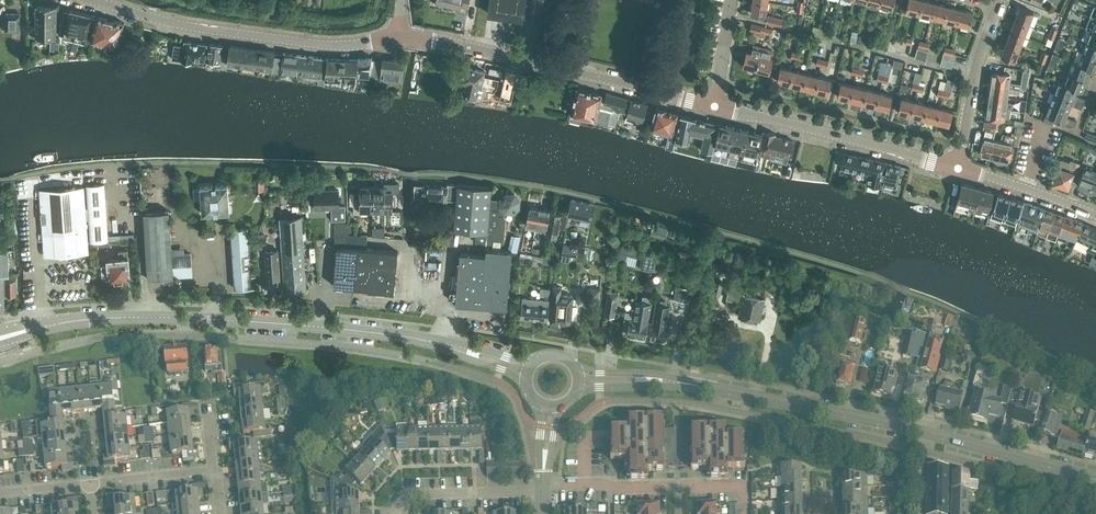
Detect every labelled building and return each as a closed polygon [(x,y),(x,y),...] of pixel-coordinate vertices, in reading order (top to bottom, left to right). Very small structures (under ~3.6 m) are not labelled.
[(487,14),(524,19),(526,4),(525,4),(526,0),(489,0),(487,14)] [(760,0),(754,0),(752,12),(766,14),(768,1),(760,0)] [(879,6),(892,10),(894,0),(880,0),(879,6)] [(919,14),(922,0),(908,0),(906,11),(919,14)] [(931,17),(935,3),(924,0),(922,0),(919,14),(931,17)] [(931,17),(944,20),(947,6),(935,3),(931,17)] [(56,30),(56,7),(56,5),(36,5),(36,30),(36,37),(56,37),(56,30)] [(944,20),(956,23),(960,9),(947,6),(944,20)] [(1034,12),(1020,7),(1015,18),(1029,24),(1034,12)] [(960,9),(956,23),(969,27),(973,12),(960,9)] [(59,30),(59,34),(75,38),(80,14),(81,13),(69,10),(68,14),(63,12),(59,30)] [(20,31),(20,14),(6,13),(6,31),(20,31)] [(80,14),(75,38),(91,42),(91,41),(95,20),(91,19),(91,15),(81,13),(80,14)] [(783,19),(768,15),(767,23),(781,26),(783,19)] [(95,20),(91,41),(107,45),(106,49),(107,51),(113,52),(116,51),(123,23),(96,16),(95,20)] [(1091,30),(1095,32),(1095,19),(1091,17),(1086,28),(1091,30)] [(1015,18),(1011,31),(1024,36),(1029,24),(1015,18)] [(837,19),(833,31),(839,32),(842,20),(837,19)] [(761,31),(765,32),(767,27),(752,23),(751,29),(761,32),(761,31)] [(767,27),(765,32),(764,39),(769,40),(771,34),(773,28),(767,27)] [(1087,41),(1095,44),(1095,32),(1091,30),(1087,41)] [(1011,31),(1006,43),(1020,48),(1024,36),(1011,31)] [(850,41),(856,43),(858,36),(858,33),(853,32),(850,41)] [(858,36),(856,43),(865,45),(867,37),(860,35),(860,37),(858,36)] [(6,36),(6,63),(20,63),(20,36),(6,36)] [(184,46),(174,44),(172,58),(182,60),(203,63),(204,58),(205,58),(207,43),(185,40),(184,46)] [(873,41),(871,47),(883,50),(884,44),(873,41)] [(1083,52),(1095,57),(1095,44),(1087,41),(1083,52)] [(210,42),(207,59),(217,60),(216,66),(220,67),(223,51),(223,44),(210,42)] [(744,64),(756,68),(762,46),(753,43),(751,51),(747,50),(744,64)] [(1015,61),(1020,48),(1006,43),(1001,56),(1015,61)] [(223,51),(220,67),(227,68),(227,62),(242,64),(245,47),(230,45),(229,52),(223,51)] [(762,46),(756,68),(769,71),(773,57),(770,56),(772,48),(762,46)] [(245,47),(242,64),(258,66),(261,49),(245,47)] [(923,49),(918,48),(916,58),(926,61),(929,51),(923,49)] [(261,49),(258,66),(272,68),(271,74),(277,75),(278,68),(279,68),(280,59),(274,58),(274,51),(261,49)] [(282,69),(297,71),(299,54),(281,52),(281,53),(280,59),(279,68),(282,69)] [(1079,62),(1078,63),(1091,68),(1095,70),(1095,57),(1083,52),(1079,62)] [(944,53),(942,59),(953,62),(954,56),(949,55),(944,53)] [(319,82),(324,83),(325,77),(328,58),(327,58),(299,54),(297,71),(296,77),(319,79),(319,82)] [(358,59),(355,86),(355,88),(361,88),(361,82),(364,82),(365,75),(369,76),(371,57),(359,58),(358,59)] [(350,86),(355,86),(358,59),(328,58),(325,77),(350,78),(350,86)] [(372,77),(401,80),(404,60),(390,58),(383,58),(383,60),(374,59),(372,77)] [(942,59),(941,64),(952,67),(953,62),(942,59)] [(1074,60),(1069,72),(1090,80),(1092,75),(1089,74),(1091,68),(1078,63),(1079,62),(1074,60)] [(777,80),(790,83),(794,69),(781,65),(777,80)] [(466,82),(463,95),(476,98),(479,85),(482,85),(485,70),(464,66),(461,81),(466,82)] [(507,68),(500,98),(512,100),(519,70),(507,68)] [(790,83),(803,86),(806,72),(794,69),(790,83)] [(803,86),(815,89),(819,75),(806,72),(803,86)] [(912,89),(917,90),(919,84),(920,81),(922,73),(916,72),(914,82),(912,89)] [(993,72),(992,84),(1008,86),(1008,87),(1020,88),(1021,84),(1009,82),(1010,74),(993,72)] [(1069,72),(1065,82),(1065,83),(1078,88),(1078,89),(1083,90),(1085,84),(1088,85),(1090,80),(1069,72)] [(819,75),(815,89),(828,93),(832,79),(819,75)] [(947,78),(945,90),(951,91),(954,80),(947,78)] [(1060,80),(1055,92),(1083,103),(1085,98),(1075,94),(1078,89),(1078,88),(1065,83),(1065,82),(1060,80)] [(837,96),(850,99),(854,85),(841,82),(837,96)] [(992,84),(990,95),(1007,97),(1007,92),(1020,93),(1020,88),(1008,87),(1008,86),(992,84)] [(850,99),(863,102),(866,88),(854,85),(850,99)] [(582,115),(596,118),(601,98),(602,98),(602,94),(577,88),(571,112),(572,112),(571,119),(580,121),(582,115)] [(863,102),(875,105),(879,91),(866,88),(863,102)] [(879,91),(875,105),(888,109),(892,95),(879,91)] [(601,98),(596,118),(595,120),(617,125),(619,118),(622,108),(629,110),(632,99),(631,98),(608,92),(606,94),(604,100),(601,99),(602,98),(601,98)] [(1083,103),(1055,92),(1051,103),(1069,110),(1071,104),(1081,108),(1083,103)] [(990,95),(989,106),(1011,109),(1012,102),(1006,101),(1007,97),(990,95)] [(898,111),(911,114),(915,100),(902,97),(898,111)] [(649,103),(632,99),(629,110),(622,108),(619,118),(627,120),(627,118),(635,120),(634,121),(643,124),(649,103)] [(911,114),(924,118),(927,103),(915,100),(911,114)] [(924,118),(936,121),(940,107),(927,103),(924,118)] [(1046,114),(1054,117),(1074,126),(1076,120),(1066,116),(1069,110),(1051,103),(1046,114)] [(674,149),(675,143),(681,114),(681,112),(679,112),(678,113),(666,109),(667,108),(657,106),(651,128),(669,133),(666,147),(674,149)] [(1011,109),(989,106),(987,117),(1003,119),(1004,118),(1010,119),(1011,109)] [(940,107),(936,121),(949,124),(953,110),(940,107)] [(702,149),(713,151),(720,123),(681,114),(675,143),(688,145),(691,131),(705,134),(702,149)] [(1051,123),(1054,117),(1046,114),(1044,120),(1051,123)] [(980,154),(989,156),(993,139),(995,131),(997,123),(997,122),(985,120),(984,128),(986,128),(983,140),(982,140),(981,144),(982,144),(980,154)] [(1016,129),(1015,134),(1021,135),(1022,131),(1023,126),(1024,121),(1015,120),(1014,125),(1017,126),(1016,129)] [(720,123),(713,151),(757,162),(759,153),(761,146),(759,145),(762,133),(720,123)] [(763,130),(762,133),(759,145),(761,146),(759,153),(774,157),(775,154),(777,155),(777,153),(789,155),(793,140),(776,136),(776,134),(763,130)] [(1087,131),(1085,138),(1095,142),(1095,140),(1095,135),(1087,131)] [(995,157),(1000,158),(1006,134),(1003,133),(1001,141),(993,139),(989,156),(992,157),(992,158),(995,159),(995,157)] [(1006,134),(1000,158),(1009,161),(1012,151),(1013,151),(1013,147),(1013,144),(1019,146),(1021,136),(1021,135),(1015,134),(1012,133),(1011,135),(1006,134)] [(882,186),(883,185),(888,163),(845,153),(841,168),(869,174),(867,183),(882,187),(882,186)] [(1062,159),(1054,182),(1068,187),(1073,172),(1077,173),(1080,163),(1071,160),(1070,162),(1062,159)] [(904,167),(888,163),(883,185),(893,187),(891,193),(897,194),(900,185),(897,184),(900,172),(903,173),(904,167)] [(1088,193),(1095,172),(1095,171),(1085,167),(1078,185),(1084,187),(1083,191),(1088,193)] [(1095,192),(1095,172),(1088,193),(1093,195),(1094,191),(1095,192)] [(256,191),(265,191),(265,180),(256,180),(256,191)] [(352,185),(352,190),(354,192),(354,208),(360,208),(360,210),(361,210),(373,210),(373,185),(362,185),(362,184),(360,182),(355,182),(352,185)] [(375,185),(373,185),(373,210),(393,210),(393,192),(399,192),(399,183),(385,183),(385,185),(375,185)] [(447,199),(456,199),(457,184),(448,183),(448,186),(424,185),(414,184),(414,196),(423,196),(422,203),(447,204),(447,199)] [(974,212),(981,189),(962,183),(953,214),(958,215),(960,210),(968,212),(968,210),(974,212)] [(454,229),(488,232),(491,199),(492,187),(457,184),(456,199),(454,229)] [(194,187),(195,198),(201,197),(202,213),(230,212),(228,185),(194,187)] [(39,189),(40,195),(41,212),(44,255),(89,252),(84,186),(39,189)] [(994,192),(981,189),(974,212),(987,215),(991,203),(993,203),(992,209),(997,194),(994,193),(994,192)] [(346,206),(339,206),(339,190),(315,190),(315,209),(332,209),(332,221),(346,220),(346,206)] [(488,232),(486,246),(493,247),(493,240),(501,240),(505,237),(507,219),(504,215),(507,213),(514,213),(520,208),(521,200),(516,194),(507,193),(501,198),(501,200),(491,199),(488,232)] [(998,193),(990,213),(990,214),(991,214),(1002,218),(1003,218),(1011,197),(1010,197),(999,193),(998,193)] [(1014,222),(1015,222),(1023,202),(1023,201),(1022,201),(1011,197),(1003,218),(1003,219),(1003,218),(1015,222),(1014,222)] [(572,199),(569,216),(590,221),(594,203),(572,199)] [(1028,228),(1037,232),(1045,209),(1024,201),(1015,224),(1014,228),(1027,232),(1028,228)] [(526,227),(536,229),(540,208),(530,206),(526,227)] [(538,230),(546,231),(550,210),(540,208),(536,229),(538,230)] [(1037,232),(1047,235),(1055,212),(1045,209),(1037,232)] [(169,210),(145,211),(148,279),(174,277),(174,276),(192,275),(191,253),(172,254),(169,210)] [(550,210),(546,231),(545,235),(557,237),(559,227),(566,229),(569,216),(551,212),(551,210),(550,210)] [(1047,235),(1056,239),(1064,216),(1055,212),(1047,235)] [(302,216),(280,218),(283,255),(284,268),(286,291),(307,289),(302,216)] [(1057,237),(1066,241),(1069,234),(1075,219),(1064,216),(1056,239),(1057,237)] [(107,219),(89,220),(91,241),(108,240),(107,219)] [(1069,237),(1076,240),(1083,222),(1075,219),(1069,234),(1066,241),(1067,241),(1069,237)] [(136,220),(109,222),(110,240),(134,239),(133,233),(137,233),(136,220)] [(334,222),(335,248),(337,248),(337,247),(349,247),(349,246),(349,234),(348,222),(334,222)] [(653,227),(652,231),(666,235),(668,228),(648,222),(647,225),(653,227)] [(1076,240),(1090,246),(1087,251),(1095,255),(1095,227),(1083,222),(1076,240)] [(372,227),(372,235),(384,236),(384,227),(372,227)] [(249,229),(231,230),(235,288),(256,287),(253,244),(250,244),(249,229)] [(351,246),(353,246),(367,248),(368,235),(354,233),(349,234),(349,246),(351,246)] [(265,237),(257,237),(257,248),(266,248),(265,237)] [(563,244),(562,253),(577,255),(577,254),(578,245),(563,244)] [(578,245),(577,254),(584,254),(585,247),(578,245)] [(350,286),(353,287),(357,247),(353,247),(353,246),(351,246),(349,246),(349,247),(337,247),(337,248),(335,248),(337,248),(334,285),(341,286),(349,286),(350,286)] [(367,289),(368,289),(370,262),(397,264),(398,251),(367,248),(353,246),(353,247),(357,247),(353,287),(367,288),(367,289)] [(486,254),(481,305),(507,308),(513,250),(493,248),(493,247),(486,246),(486,248),(486,254)] [(622,246),(619,259),(626,261),(628,254),(637,257),(639,251),(622,246)] [(5,311),(4,280),(6,280),(7,295),(16,295),(16,279),(9,279),(8,249),(0,250),(0,312),(5,311)] [(102,265),(103,274),(109,274),(110,280),(121,279),(127,278),(126,271),(129,271),(127,249),(118,250),(119,258),(108,258),(108,265),(102,265)] [(278,250),(265,251),(268,287),(282,286),(280,266),(278,250)] [(456,303),(481,305),(486,254),(460,252),(457,290),(453,290),(451,290),(450,291),(450,292),(450,293),(450,294),(450,295),(451,296),(452,296),(456,297),(456,303)] [(520,258),(531,260),(533,254),(521,252),(520,258)] [(531,260),(543,262),(544,256),(533,254),(531,260)] [(656,260),(654,256),(643,254),(640,265),(643,269),(651,271),(654,268),(656,260)] [(544,256),(543,262),(553,264),(554,258),(544,256)] [(370,262),(368,289),(395,292),(397,264),(370,262)] [(713,293),(719,295),(722,281),(710,278),(707,291),(713,292),(713,293)] [(742,301),(739,314),(761,318),(765,296),(764,296),(766,286),(747,282),(746,286),(730,283),(727,298),(742,301)] [(675,298),(689,301),(689,298),(695,300),(698,289),(696,289),(678,285),(675,298)] [(864,285),(861,294),(879,300),(881,294),(872,291),(873,288),(864,285)] [(552,301),(551,321),(571,323),(571,319),(574,320),(576,318),(577,307),(575,305),(572,305),(573,296),(563,295),(561,295),(561,287),(554,286),(553,296),(552,301)] [(588,304),(595,298),(600,299),(601,288),(589,286),(589,291),(582,297),(588,304)] [(541,295),(551,296),(551,287),(542,287),(541,295)] [(646,337),(646,336),(650,316),(653,297),(643,295),(642,301),(637,300),(635,309),(633,308),(632,313),(626,312),(625,321),(629,322),(627,334),(646,337)] [(523,298),(522,317),(548,319),(549,307),(550,300),(523,298)] [(617,300),(608,298),(605,315),(615,316),(617,300)] [(646,336),(664,339),(665,331),(668,330),(669,325),(667,324),(670,305),(667,304),(668,303),(666,301),(662,300),(659,301),(659,303),(656,302),(654,316),(650,316),(646,336)] [(954,318),(949,316),(945,326),(950,328),(954,318)] [(842,317),(837,339),(859,344),(864,322),(842,317)] [(903,355),(911,357),(920,359),(926,335),(917,333),(916,336),(908,334),(903,355)] [(920,370),(932,373),(936,357),(938,357),(943,339),(929,335),(920,370)] [(185,363),(187,363),(185,346),(164,348),(166,365),(167,365),(167,374),(186,372),(185,363)] [(204,350),(206,372),(212,372),(212,374),(218,373),(219,385),(225,385),(224,373),(222,373),(221,367),(218,367),(217,349),(213,350),(211,347),(206,348),(204,350)] [(964,356),(962,364),(970,365),(971,357),(964,356)] [(940,370),(947,372),(950,359),(943,357),(940,370)] [(842,386),(844,386),(851,387),(855,369),(854,369),(855,364),(849,362),(848,367),(840,365),(836,384),(838,384),(839,386),(842,386)] [(54,367),(38,369),(39,378),(55,376),(54,367)] [(874,391),(890,395),(891,388),(894,389),(897,373),(879,369),(874,391)] [(862,370),(860,382),(868,384),(870,371),(862,370)] [(899,398),(913,401),(918,380),(904,377),(899,398)] [(106,387),(101,387),(104,409),(103,409),(104,414),(114,413),(114,408),(122,407),(120,393),(118,393),(116,380),(105,381),(106,387)] [(918,380),(913,401),(922,404),(927,382),(918,380)] [(90,383),(91,388),(93,410),(103,409),(104,409),(101,387),(101,382),(90,383)] [(239,397),(240,402),(262,400),(261,395),(266,394),(265,383),(233,387),(234,398),(239,397)] [(48,399),(51,420),(62,418),(62,413),(59,392),(54,392),(54,387),(42,388),(44,400),(48,399)] [(1001,405),(1007,406),(1012,389),(1004,387),(1000,401),(992,399),(993,397),(975,393),(971,409),(968,408),(966,416),(987,421),(988,415),(998,417),(1001,405)] [(91,388),(80,390),(82,411),(93,410),(91,388)] [(950,410),(958,412),(962,394),(940,389),(936,405),(950,409),(950,410)] [(80,390),(70,391),(72,412),(82,411),(80,390)] [(70,391),(59,392),(62,413),(72,412),(70,391)] [(1035,422),(1041,423),(1044,414),(1038,412),(1041,398),(1020,393),(1012,422),(1034,428),(1035,422)] [(240,402),(241,413),(263,410),(262,400),(240,402)] [(375,403),(379,413),(389,410),(385,400),(375,403)] [(167,412),(168,423),(190,421),(189,416),(194,415),(193,404),(182,406),(183,411),(167,412)] [(144,409),(140,410),(136,410),(137,418),(141,418),(145,418),(144,409)] [(241,413),(242,423),(264,421),(263,410),(241,413)] [(1081,430),(1088,432),(1094,414),(1087,412),(1081,430)] [(115,418),(114,413),(104,414),(105,430),(127,428),(126,417),(115,418)] [(1044,414),(1041,423),(1038,433),(1051,437),(1057,417),(1044,413),(1044,414)] [(63,424),(62,418),(51,420),(51,425),(41,426),(41,421),(35,422),(37,437),(42,437),(64,435),(63,424)] [(665,470),(664,429),(664,418),(627,418),(627,419),(610,419),(611,460),(628,460),(628,479),(631,479),(631,481),(639,481),(639,479),(647,479),(647,471),(665,470)] [(168,423),(169,434),(191,431),(190,421),(168,423)] [(264,421),(242,423),(244,434),(248,433),(253,433),(254,438),(271,436),(269,425),(264,426),(264,421)] [(30,422),(25,423),(21,423),(22,431),(26,431),(31,430),(30,422)] [(470,428),(471,450),(479,450),(479,463),(484,463),(484,449),(482,449),(481,428),(483,428),(483,422),(470,423),(470,428)] [(417,424),(418,430),(418,452),(420,451),(429,451),(428,429),(428,423),(417,424)] [(381,425),(363,445),(383,463),(390,455),(386,451),(390,446),(384,432),(381,425)] [(397,452),(408,452),(407,430),(407,425),(396,425),(396,435),(393,435),(393,432),(384,432),(390,446),(396,446),(397,452)] [(690,428),(691,470),(708,470),(708,478),(711,478),(711,480),(719,480),(719,478),(727,478),(727,469),(744,469),(744,430),(726,430),(726,427),(690,428)] [(128,438),(127,428),(105,430),(106,441),(128,438)] [(470,428),(460,429),(460,450),(463,450),(471,450),(470,428)] [(439,429),(428,429),(429,451),(437,451),(439,451),(439,429)] [(449,429),(439,429),(439,451),(442,451),(450,451),(449,429)] [(460,429),(449,429),(450,451),(458,451),(460,450),(460,429)] [(418,430),(407,430),(408,452),(416,452),(418,452),(418,430)] [(169,434),(170,444),(192,442),(191,431),(169,434)] [(1083,455),(1088,440),(1062,433),(1057,450),(1083,457),(1083,455)] [(42,437),(43,447),(65,445),(64,435),(42,437)] [(1088,437),(1088,440),(1083,455),(1095,458),(1095,440),(1088,437)] [(129,449),(128,438),(106,441),(108,451),(129,449)] [(234,451),(235,455),(261,453),(260,442),(255,442),(245,443),(245,438),(239,439),(228,440),(229,451),(234,451)] [(192,442),(170,444),(171,455),(187,453),(188,459),(199,457),(198,446),(192,447),(192,442)] [(43,447),(44,458),(66,455),(65,445),(43,447)] [(356,452),(360,456),(375,471),(377,469),(383,463),(363,445),(356,452)] [(140,453),(141,461),(150,460),(149,452),(148,447),(143,448),(143,453),(140,453)] [(131,459),(129,449),(108,451),(108,456),(103,456),(104,468),(115,466),(114,461),(131,459)] [(161,458),(160,451),(152,452),(153,459),(161,458)] [(235,455),(236,466),(263,463),(261,453),(235,455)] [(66,455),(44,458),(45,468),(61,467),(62,472),(73,471),(72,460),(67,460),(66,455)] [(360,456),(352,463),(368,478),(374,472),(375,471),(360,456)] [(236,466),(237,476),(259,474),(264,473),(263,463),(236,466)] [(340,474),(332,479),(341,482),(352,486),(356,482),(361,486),(368,478),(352,463),(345,471),(348,474),(344,478),(340,474)] [(781,466),(781,477),(802,477),(801,465),(781,466)] [(948,487),(948,482),(948,467),(928,466),(927,513),(947,513),(948,487)] [(948,487),(951,487),(951,513),(968,513),(969,490),(978,490),(978,481),(969,481),(969,472),(952,472),(952,482),(948,482),(948,487)] [(237,476),(238,487),(260,484),(259,474),(237,476)] [(842,476),(842,487),(862,487),(862,475),(842,476)] [(781,477),(782,489),(802,488),(802,477),(781,477)] [(332,479),(332,505),(358,504),(358,493),(356,493),(356,488),(352,486),(341,482),(332,479)] [(238,487),(239,497),(261,495),(260,484),(238,487)] [(176,493),(177,504),(198,501),(198,497),(203,496),(202,485),(191,486),(191,491),(176,493)] [(842,487),(843,499),(863,498),(862,487),(842,487)] [(777,489),(778,500),(802,500),(802,488),(782,489),(777,489)] [(156,493),(157,501),(166,500),(165,492),(156,493)] [(113,506),(114,511),(135,508),(134,498),(119,499),(118,494),(107,495),(107,496),(107,498),(108,501),(109,504),(109,507),(113,506)] [(239,497),(241,508),(262,505),(261,495),(239,497)] [(843,499),(843,510),(863,509),(863,498),(843,499)] [(50,513),(72,513),(72,511),(77,510),(76,500),(65,501),(65,505),(49,507),(50,513)] [(778,500),(778,511),(802,511),(802,500),(778,500)] [(173,513),(178,513),(200,512),(198,501),(177,504),(172,504),(173,513)] [(359,512),(358,504),(332,505),(332,513),(359,513),(359,512)] [(567,513),(589,513),(589,512),(597,512),(597,504),(569,505),(569,512),(567,512),(567,513)] [(241,513),(263,513),(262,505),(241,508),(241,513)] [(698,513),(720,513),(720,505),(698,505),(698,513)]
